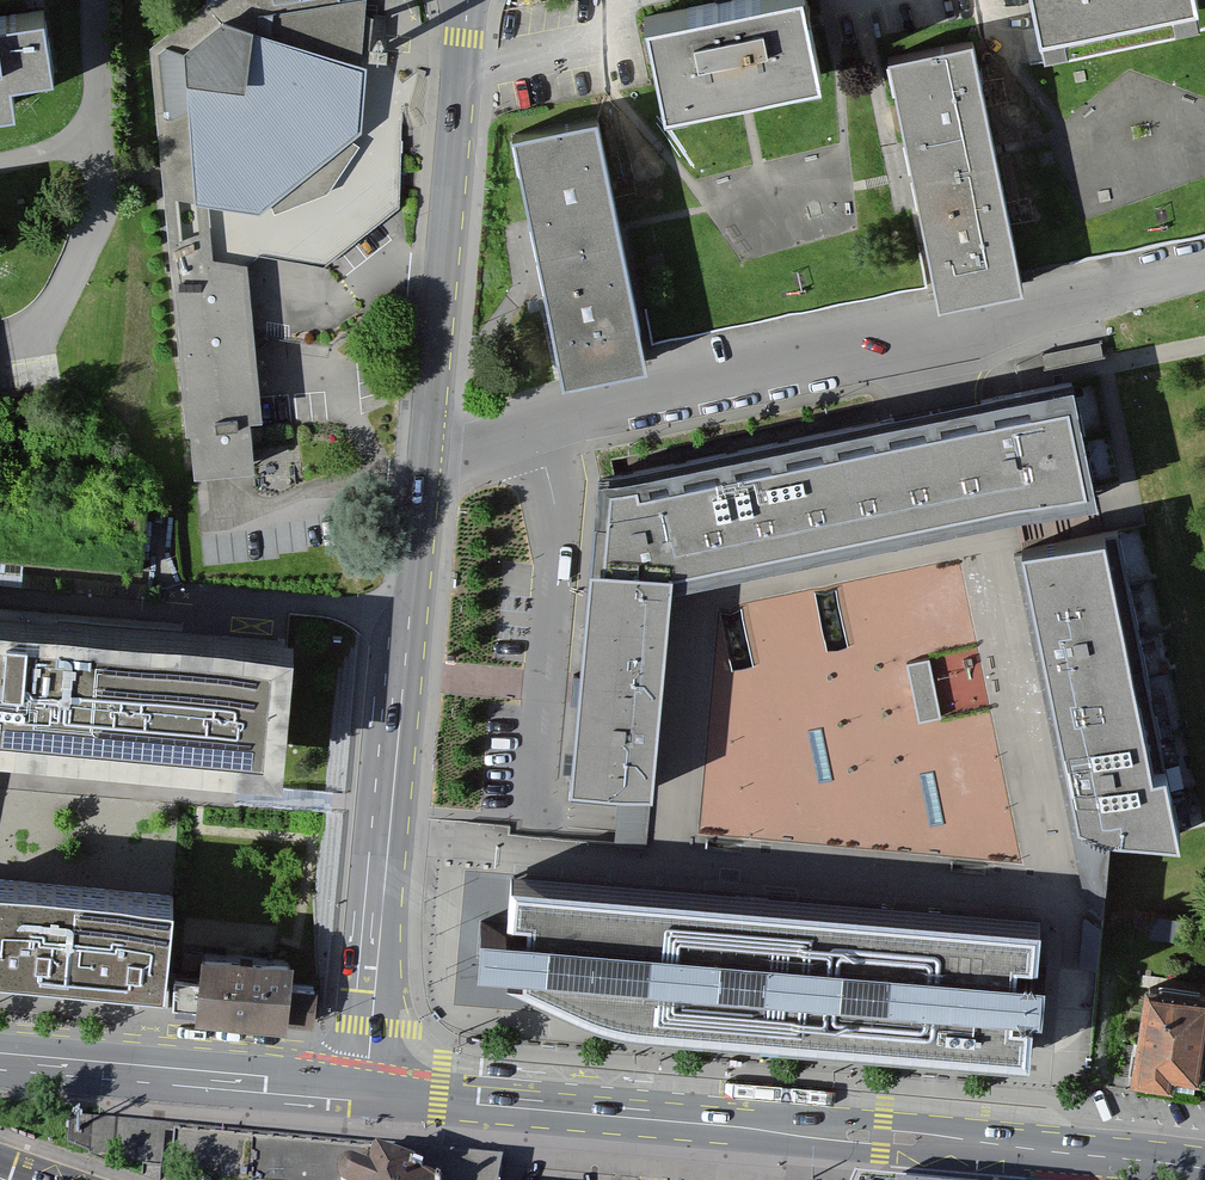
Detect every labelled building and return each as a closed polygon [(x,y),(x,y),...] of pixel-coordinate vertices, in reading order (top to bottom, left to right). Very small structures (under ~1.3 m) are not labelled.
[(212,260),(206,202),(198,201),(185,53),(224,23),(353,66),(389,38),(341,0),(314,0),(302,2),(301,0),(202,0),(202,13),(150,55),(185,433),(190,432),(194,474),(255,469),(250,421),(261,420),(246,265),(212,260)] [(641,16),(663,106),(823,67),(806,0),(703,0),(641,16)] [(1043,31),(1167,0),(1035,0),(1043,31)] [(22,111),(18,81),(59,77),(52,15),(0,21),(0,113),(22,111)] [(224,23),(185,53),(198,201),(206,202),(258,210),(360,133),(365,70),(353,66),(224,23)] [(258,210),(206,202),(212,260),(246,265),(259,250),(324,260),(399,203),(402,104),(379,55),(389,38),(353,66),(365,70),(360,133),(258,210)] [(976,41),(893,58),(940,292),(1022,275),(976,41)] [(601,117),(519,133),(528,179),(557,324),(566,367),(648,351),(601,117)] [(1099,496),(1087,379),(596,477),(568,779),(612,787),(611,838),(648,838),(677,574),(1099,496)] [(1141,523),(1021,554),(1078,820),(1198,828),(1141,523)] [(0,606),(0,730),(277,754),(288,632),(23,608),(0,606)] [(930,660),(906,665),(918,724),(941,720),(930,660)] [(1048,930),(519,881),(515,926),(492,924),(488,963),(531,967),(533,985),(621,1016),(1036,1055),(1048,930)] [(158,904),(0,896),(0,974),(154,982),(158,904)] [(205,949),(197,1016),(315,1029),(319,991),(290,987),(293,959),(205,949)] [(1144,957),(1131,1070),(1200,1078),(1204,1033),(1204,964),(1144,957)] [(175,1126),(70,1116),(68,1142),(144,1164),(162,1166),(164,1134),(174,1136),(175,1132),(175,1126)] [(175,1132),(174,1136),(173,1162),(216,1177),(244,1179),(365,1179),(366,1178),(372,1149),(175,1132)] [(372,1149),(366,1178),(355,1170),(344,1170),(337,1174),(335,1179),(496,1179),(499,1164),(372,1149)]
